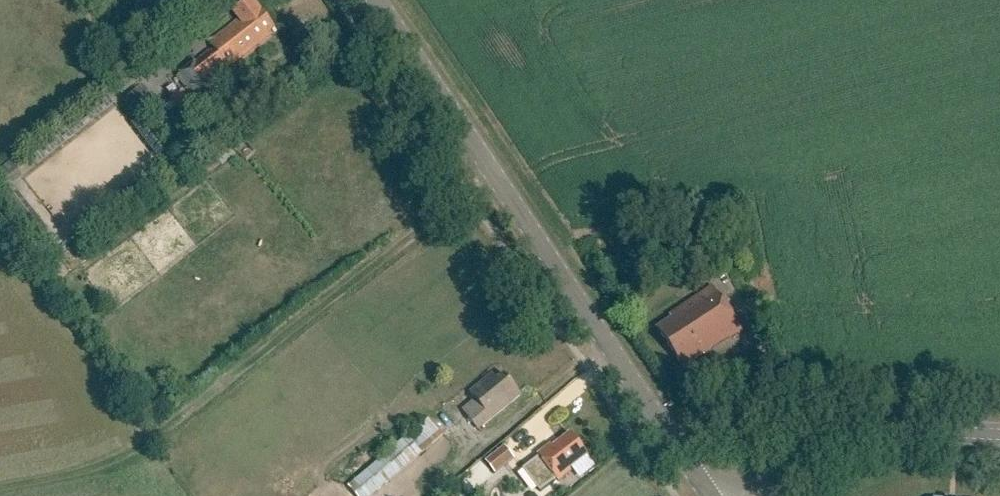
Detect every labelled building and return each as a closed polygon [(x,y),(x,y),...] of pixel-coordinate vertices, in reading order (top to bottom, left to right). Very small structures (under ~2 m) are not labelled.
[(182,9),(192,0),(173,0),(182,9)] [(273,28),(252,1),(235,15),(241,23),(211,46),(216,53),(213,56),(211,54),(178,79),(189,93),(185,97),(190,103),(194,100),(205,114),(215,107),(210,100),(221,92),(211,78),(227,66),(230,70),(273,37),(268,32),(273,28)] [(0,171),(0,181),(4,185),(17,172),(8,163),(0,171)] [(669,320),(655,330),(681,367),(701,353),(702,356),(732,335),(736,340),(743,335),(710,287),(669,316),(669,320)] [(482,406),(470,416),(481,429),(521,396),(504,375),(497,381),(493,376),(472,394),(482,406)] [(356,495),(375,495),(445,437),(430,419),(348,488),(356,495)] [(570,469),(588,456),(571,433),(553,446),(551,444),(537,454),(540,457),(523,469),(540,493),(557,480),(559,482),(573,472),(570,469)] [(505,448),(486,463),(496,476),(515,461),(505,448)]
